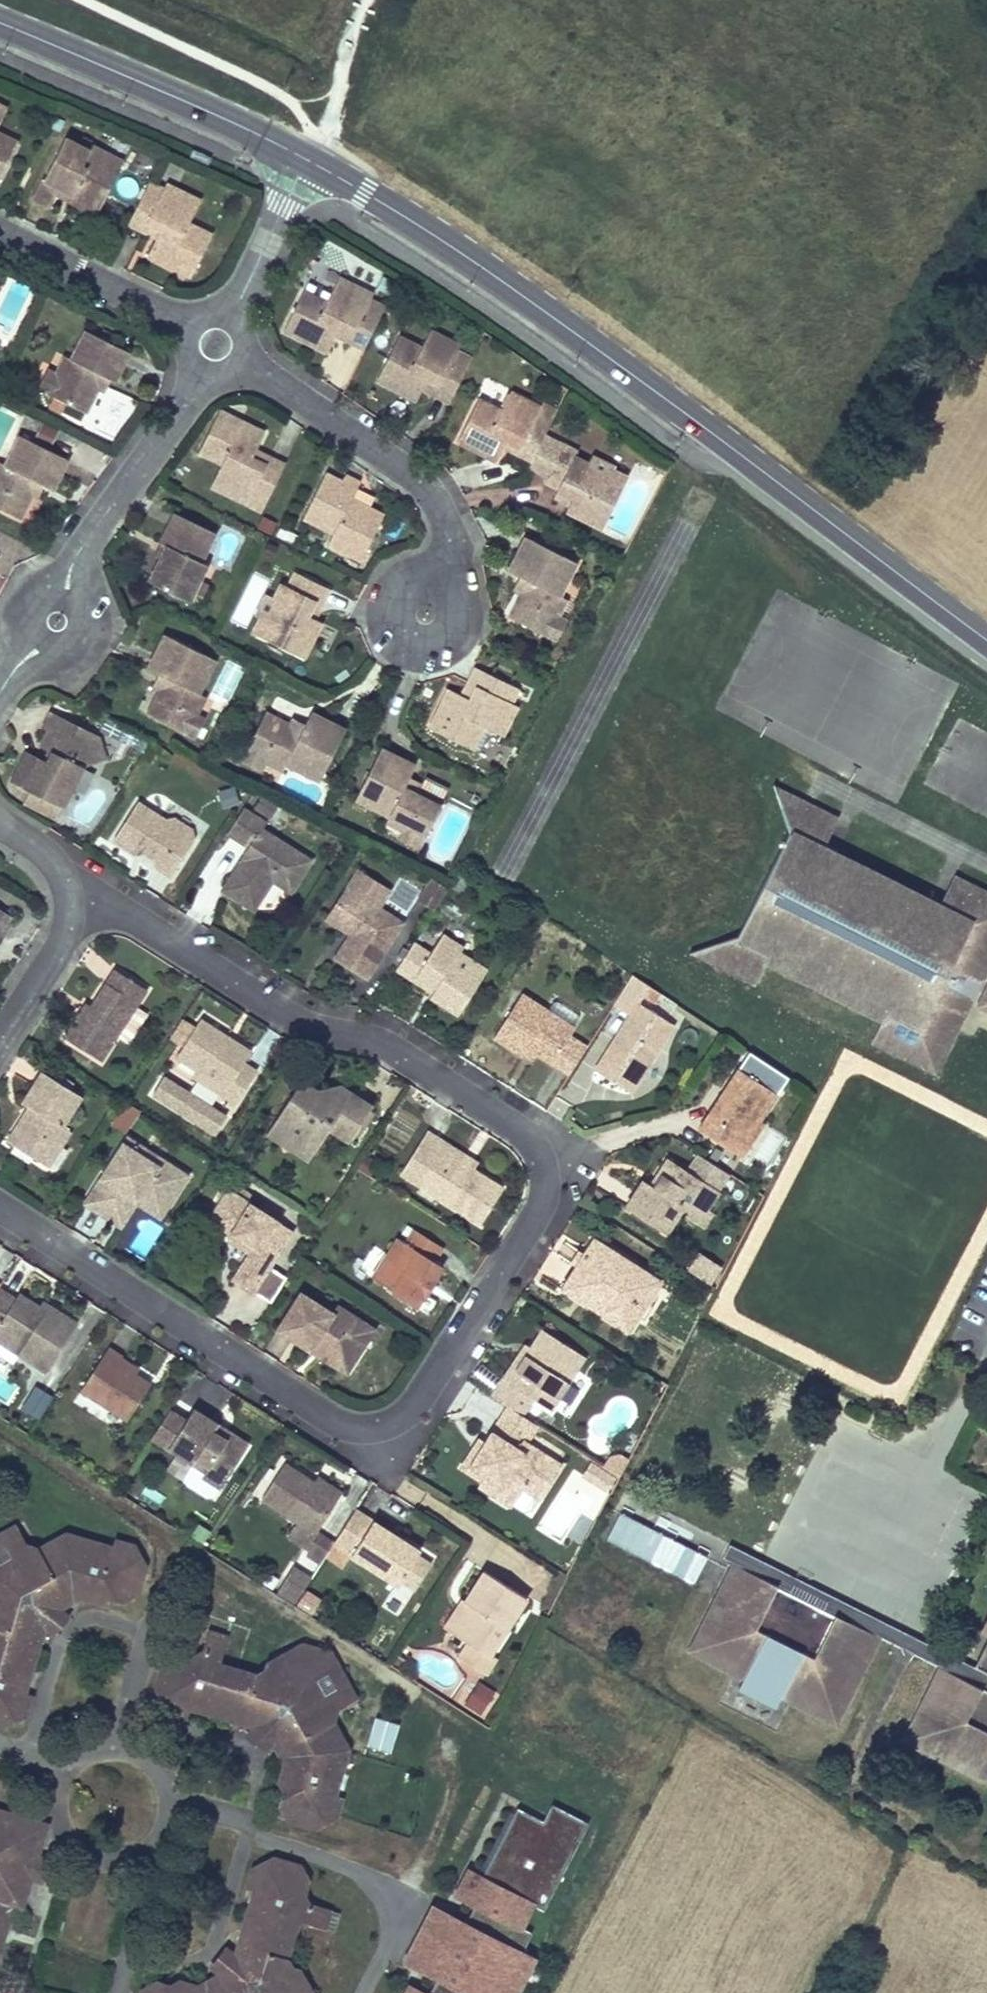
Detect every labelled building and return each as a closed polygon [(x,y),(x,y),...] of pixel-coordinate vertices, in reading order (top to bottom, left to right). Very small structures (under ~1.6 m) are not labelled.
[(14,150),(19,141),(0,132),(0,143),(14,150)] [(65,138),(34,201),(49,208),(56,194),(65,177),(78,183),(73,194),(100,208),(120,168),(103,160),(107,153),(91,145),(89,150),(65,138)] [(14,150),(0,143),(0,179),(14,150)] [(123,161),(107,153),(103,160),(120,168),(123,161)] [(97,215),(100,208),(73,194),(78,183),(65,177),(56,194),(97,215)] [(148,182),(132,215),(160,229),(155,238),(147,254),(191,276),(208,243),(185,231),(189,223),(200,201),(166,184),(163,189),(148,182)] [(160,229),(132,215),(127,224),(155,238),(160,229)] [(189,223),(185,231),(208,243),(212,234),(189,223)] [(307,283),(283,330),(327,352),(335,335),(340,326),(368,340),(384,307),(370,299),(373,294),(338,277),(330,294),(307,283)] [(363,349),(368,340),(340,326),(335,335),(363,349)] [(56,373),(47,393),(85,413),(98,387),(100,384),(96,382),(100,374),(111,380),(114,381),(130,351),(87,330),(72,359),(65,356),(56,373)] [(427,378),(454,391),(471,358),(457,351),(460,345),(429,330),(421,346),(416,358),(393,346),(376,380),(416,400),(421,389),(427,378)] [(416,358),(421,346),(399,335),(393,346),(416,358)] [(37,389),(47,393),(56,373),(47,369),(37,389)] [(96,382),(100,384),(98,387),(105,391),(111,380),(100,374),(96,382)] [(454,391),(427,378),(421,389),(448,403),(454,391)] [(531,461),(544,435),(557,408),(542,401),(540,406),(510,391),(502,408),(479,396),(457,440),(497,460),(503,447),(507,439),(520,445),(516,454),(531,461)] [(264,432),(219,410),(202,443),(225,455),(221,464),(210,485),(261,511),(280,472),(252,458),(256,449),(264,432)] [(34,489),(29,487),(33,479),(44,485),(53,489),(68,459),(20,435),(6,465),(0,462),(0,509),(19,518),(32,493),(34,489)] [(625,482),(607,473),(610,468),(612,464),(594,456),(590,464),(574,456),(577,451),(544,435),(531,461),(528,466),(546,475),(544,480),(559,487),(558,489),(573,496),(569,503),(566,510),(602,528),(625,482)] [(503,447),(516,454),(520,445),(507,439),(503,447)] [(221,464),(225,455),(202,443),(198,452),(221,464)] [(285,463),(256,449),(252,458),(280,472),(285,463)] [(610,468),(607,473),(625,482),(627,477),(610,468)] [(341,481),(324,473),(302,517),(333,532),(327,543),(348,553),(352,544),(365,550),(383,515),(369,508),(362,511),(348,504),(351,499),(360,482),(344,474),(341,481)] [(33,479),(29,487),(34,489),(32,493),(39,496),(44,485),(33,479)] [(554,496),(569,503),(573,496),(558,489),(554,496)] [(369,508),(351,499),(348,504),(362,511),(369,508)] [(214,532),(175,512),(160,542),(171,548),(167,555),(162,553),(161,556),(149,580),(188,600),(198,581),(206,563),(200,560),(214,532)] [(576,561),(526,536),(509,570),(520,576),(531,582),(527,589),(523,587),(521,590),(508,616),(547,635),(557,616),(566,598),(559,595),(576,561)] [(171,548),(160,542),(154,553),(161,556),(162,553),(167,555),(171,548)] [(361,559),(365,550),(352,544),(348,553),(361,559)] [(329,588),(295,572),(288,586),(282,583),(274,599),(280,602),(273,618),(266,615),(257,634),(303,657),(320,621),(314,618),(307,614),(314,600),(321,603),(329,588)] [(514,587),(521,590),(523,587),(527,589),(531,582),(520,576),(514,587)] [(197,604),(207,585),(198,581),(188,600),(197,604)] [(270,596),(265,594),(256,612),(261,615),(262,613),(266,615),(273,618),(280,602),(274,599),(270,597),(270,596)] [(314,618),(321,603),(314,600),(307,614),(314,618)] [(266,615),(262,613),(261,615),(253,632),(257,634),(266,615)] [(565,620),(557,616),(547,635),(555,639),(565,620)] [(323,624),(315,638),(331,646),(338,632),(323,624)] [(205,696),(198,693),(215,659),(165,634),(147,668),(158,674),(169,679),(165,687),(161,685),(160,688),(147,714),(186,733),(196,714),(205,696)] [(485,671),(476,667),(462,694),(471,699),(485,671)] [(518,688),(485,671),(471,699),(462,694),(449,688),(429,727),(462,744),(474,721),(484,726),(501,735),(517,705),(511,702),(518,688)] [(169,679),(158,674),(153,685),(160,688),(161,685),(165,687),(169,679)] [(24,788),(62,807),(82,765),(90,763),(95,752),(93,744),(97,735),(50,711),(42,727),(47,730),(39,746),(48,750),(53,752),(49,761),(43,759),(39,757),(24,788)] [(290,724),(265,711),(245,750),(265,760),(283,769),(286,762),(320,779),(345,729),(310,711),(304,723),(299,734),(291,730),(293,725),(290,724)] [(204,718),(196,714),(186,733),(194,738),(204,718)] [(299,734),(304,723),(293,717),(290,724),(293,725),(291,730),(299,734)] [(484,726),(474,721),(462,744),(473,749),(484,726)] [(126,725),(118,736),(141,751),(148,740),(126,725)] [(105,757),(97,735),(93,744),(95,752),(90,763),(98,760),(105,757)] [(415,765),(380,748),(356,798),(389,815),(386,821),(403,830),(423,840),(442,801),(417,789),(414,787),(412,792),(404,788),(409,777),(415,765)] [(24,788),(39,757),(26,750),(10,781),(24,788)] [(48,750),(43,759),(49,761),(53,752),(48,750)] [(261,769),(265,760),(245,750),(241,759),(261,769)] [(417,789),(420,782),(409,777),(404,788),(412,792),(414,787),(417,789)] [(836,821),(838,816),(772,784),(774,790),(836,821)] [(823,848),(836,821),(774,790),(788,833),(737,937),(695,951),(756,981),(766,960),(883,1018),(872,1039),(933,1069),(954,1026),(941,1020),(948,1006),(961,1013),(985,965),(972,958),(978,945),(986,949),(986,896),(952,879),(939,906),(823,848)] [(249,809),(270,818),(277,803),(255,794),(249,809)] [(165,820),(137,802),(113,840),(135,853),(138,848),(160,862),(156,867),(171,876),(195,838),(165,820)] [(267,822),(243,807),(227,833),(249,847),(248,848),(252,851),(249,856),(245,854),(222,889),(240,901),(247,888),(261,897),(272,880),(291,891),(311,860),(262,829),(267,822)] [(173,817),(165,820),(195,838),(192,829),(173,817)] [(403,830),(399,838),(419,848),(423,840),(403,830)] [(358,870),(351,880),(383,900),(389,890),(358,870)] [(467,881),(455,874),(449,886),(461,893),(467,881)] [(986,896),(986,890),(954,874),(952,879),(986,896)] [(447,888),(431,878),(417,900),(433,910),(447,888)] [(326,919),(344,930),(347,926),(355,931),(349,940),(347,938),(335,957),(367,978),(402,922),(378,907),(383,900),(351,880),(326,919)] [(261,897),(247,888),(240,901),(253,909),(261,897)] [(10,915),(0,908),(0,931),(10,915)] [(347,926),(344,930),(350,934),(347,938),(349,940),(355,931),(347,926)] [(396,969),(414,980),(417,975),(436,987),(433,992),(430,996),(458,1014),(487,970),(460,953),(463,948),(442,935),(430,954),(413,943),(396,969)] [(978,945),(972,958),(985,965),(986,960),(986,949),(978,945)] [(754,985),(756,981),(695,951),(688,953),(754,985)] [(86,1015),(80,1012),(64,1037),(100,1060),(146,989),(115,969),(92,1006),(86,1015)] [(414,980),(433,992),(436,987),(417,975),(414,980)] [(595,1070),(630,1092),(665,1037),(658,1033),(666,1020),(648,1009),(638,1003),(649,986),(632,975),(613,1004),(629,1015),(616,1036),(620,1039),(617,1044),(612,1042),(595,1070)] [(979,1005),(986,1009),(986,988),(979,1005)] [(536,1053),(569,1074),(586,1046),(569,1035),(574,1027),(521,994),(493,1037),(522,1055),(524,1052),(527,1047),(536,1053)] [(86,1015),(92,1006),(86,1003),(80,1012),(86,1015)] [(961,1013),(948,1006),(941,1020),(954,1026),(961,1013)] [(251,1051),(200,1019),(195,1028),(178,1017),(167,1034),(184,1044),(176,1056),(198,1070),(226,1088),(222,1094),(236,1103),(256,1071),(243,1063),(251,1051)] [(673,1024),(666,1020),(658,1033),(665,1037),(673,1024)] [(527,1047),(524,1052),(533,1058),(536,1053),(527,1047)] [(777,1094),(738,1068),(723,1091),(727,1094),(723,1099),(719,1097),(698,1129),(725,1147),(734,1134),(749,1145),(764,1122),(760,1120),(777,1094)] [(222,1094),(226,1088),(198,1070),(194,1077),(222,1094)] [(28,1118),(23,1115),(7,1141),(40,1161),(52,1142),(60,1147),(70,1131),(62,1126),(81,1096),(42,1071),(22,1102),(29,1106),(33,1109),(28,1118)] [(226,1117),(164,1077),(153,1094),(215,1134),(226,1117)] [(316,1090),(300,1080),(279,1113),(287,1146),(318,1139),(321,1141),(329,1128),(349,1141),(372,1106),(339,1085),(333,1094),(330,1099),(325,1096),(316,1090)] [(333,1094),(339,1085),(316,1090),(325,1096),(330,1099),(333,1094)] [(727,1094),(723,1091),(719,1097),(723,1099),(727,1094)] [(138,1108),(125,1100),(114,1117),(127,1125),(138,1108)] [(33,1109),(29,1106),(23,1115),(28,1118),(33,1109)] [(287,1146),(279,1113),(271,1126),(267,1134),(273,1138),(287,1146)] [(127,1125),(114,1117),(111,1121),(124,1130),(127,1125)] [(448,1144),(427,1131),(409,1160),(428,1172),(420,1186),(480,1224),(503,1188),(472,1169),(444,1151),(448,1144)] [(749,1145),(734,1134),(725,1147),(741,1157),(749,1145)] [(187,1175),(127,1137),(85,1203),(110,1219),(127,1193),(130,1195),(135,1188),(166,1208),(187,1175)] [(318,1139),(287,1146),(309,1160),(321,1141),(318,1139)] [(60,1147),(52,1142),(40,1161),(48,1166),(60,1147)] [(476,1162),(448,1144),(444,1151),(472,1169),(476,1162)] [(642,1180),(625,1207),(666,1233),(683,1207),(688,1210),(693,1202),(706,1210),(718,1190),(714,1188),(725,1171),(705,1158),(694,1175),(667,1158),(658,1173),(657,1174),(657,1176),(657,1177),(657,1179),(658,1180),(659,1181),(663,1183),(658,1190),(650,1185),(642,1180)] [(428,1172),(409,1160),(400,1173),(420,1186),(428,1172)] [(650,1185),(658,1190),(663,1183),(659,1181),(658,1180),(657,1179),(657,1177),(657,1176),(657,1174),(658,1173),(650,1185)] [(166,1208),(135,1188),(130,1195),(127,1193),(110,1219),(121,1226),(136,1202),(160,1217),(166,1208)] [(236,1244),(250,1253),(233,1279),(253,1292),(292,1231),(228,1189),(208,1221),(230,1236),(231,1236),(233,1234),(239,1238),(236,1244)] [(693,1202),(688,1210),(701,1218),(706,1210),(693,1202)] [(426,1278),(431,1281),(433,1278),(441,1265),(433,1260),(442,1247),(414,1229),(406,1243),(398,1238),(373,1278),(393,1291),(392,1292),(415,1307),(423,1295),(425,1291),(420,1288),(426,1278)] [(231,1236),(230,1236),(228,1239),(236,1244),(239,1238),(233,1234),(231,1236)] [(561,1288),(628,1331),(638,1316),(652,1294),(661,1280),(593,1237),(583,1253),(575,1265),(561,1288)] [(371,1245),(360,1268),(371,1273),(382,1250),(371,1245)] [(713,1278),(721,1265),(699,1251),(691,1265),(713,1278)] [(426,1278),(420,1288),(425,1291),(423,1295),(426,1297),(437,1280),(433,1278),(431,1281),(426,1278)] [(6,1346),(9,1341),(20,1349),(18,1353),(19,1354),(47,1371),(77,1323),(49,1305),(42,1316),(15,1299),(0,1289),(0,1342),(6,1346)] [(332,1312),(300,1292),(277,1329),(310,1350),(318,1338),(324,1343),(322,1347),(351,1365),(367,1339),(348,1327),(355,1316),(337,1305),(332,1312)] [(42,1316),(49,1305),(42,1301),(39,1306),(18,1293),(15,1299),(42,1316)] [(374,1329),(355,1316),(348,1327),(367,1339),(374,1329)] [(508,1406),(522,1415),(532,1398),(550,1409),(584,1356),(542,1329),(530,1349),(508,1381),(503,1378),(492,1396),(508,1406)] [(318,1338),(310,1350),(346,1373),(351,1365),(322,1347),(324,1343),(318,1338)] [(18,1353),(20,1349),(9,1341),(6,1346),(18,1353)] [(530,1349),(524,1345),(503,1378),(508,1381),(530,1349)] [(121,1357),(108,1348),(81,1389),(127,1419),(150,1384),(135,1375),(117,1363),(120,1359),(121,1357)] [(135,1375),(138,1370),(120,1359),(117,1363),(135,1375)] [(33,1383),(19,1409),(39,1420),(53,1394),(33,1383)] [(522,1415),(508,1406),(486,1442),(484,1445),(487,1447),(483,1453),(474,1448),(462,1467),(481,1479),(484,1481),(487,1475),(501,1483),(498,1488),(516,1499),(516,1498),(532,1508),(539,1497),(541,1498),(561,1466),(527,1445),(522,1442),(534,1423),(522,1415)] [(218,1424),(193,1408),(186,1420),(168,1447),(193,1463),(185,1477),(186,1484),(208,1497),(214,1496),(244,1450),(214,1431),(218,1424)] [(186,1420),(169,1409),(151,1437),(168,1447),(186,1420)] [(539,1426),(534,1423),(522,1442),(527,1445),(539,1426)] [(244,1450),(248,1443),(218,1424),(214,1431),(244,1450)] [(486,1442),(480,1438),(474,1448),(483,1453),(487,1447),(484,1445),(486,1442)] [(593,1481),(601,1469),(588,1462),(581,1473),(593,1481)] [(338,1498),(314,1482),(284,1463),(261,1498),(315,1533),(317,1531),(338,1498)] [(606,1489),(614,1477),(601,1469),(593,1481),(606,1489)] [(501,1483),(487,1475),(484,1481),(481,1479),(478,1484),(494,1494),(512,1506),(516,1499),(498,1488),(501,1483)] [(314,1482),(338,1498),(342,1492),(318,1477),(314,1482)] [(392,1533),(354,1509),(333,1542),(333,1543),(398,1585),(401,1580),(417,1555),(420,1550),(397,1536),(395,1538),(390,1535),(392,1533)] [(15,1525),(0,1533),(0,1563),(11,1557),(8,1553),(25,1544),(15,1525)] [(315,1533),(304,1550),(308,1552),(320,1533),(317,1531),(315,1533)] [(125,1599),(127,1593),(127,1590),(131,1590),(137,1592),(143,1573),(136,1571),(140,1557),(134,1555),(130,1555),(131,1551),(133,1545),(114,1539),(112,1546),(66,1533),(29,1553),(25,1544),(8,1553),(11,1557),(0,1563),(0,1717),(13,1721),(15,1714),(17,1711),(20,1712),(26,1714),(32,1694),(25,1692),(44,1627),(47,1615),(59,1609),(81,1597),(99,1603),(101,1596),(102,1593),(105,1594),(110,1595),(125,1599)] [(308,1552),(321,1561),(333,1543),(333,1542),(320,1533),(308,1552)] [(134,1555),(140,1557),(133,1545),(131,1551),(130,1555),(134,1555)] [(742,1549),(735,1564),(877,1636),(940,1667),(948,1671),(986,1691),(986,1672),(974,1666),(742,1549)] [(431,1563),(417,1555),(401,1580),(414,1589),(431,1563)] [(140,1557),(136,1571),(143,1573),(145,1566),(140,1557)] [(834,1721),(877,1636),(735,1564),(692,1649),(734,1671),(737,1665),(747,1670),(744,1676),(742,1681),(779,1700),(782,1695),(785,1689),(794,1694),(792,1700),(834,1721)] [(276,1592),(294,1603),(310,1578),(292,1566),(276,1592)] [(526,1597),(484,1570),(465,1600),(464,1601),(468,1603),(450,1631),(468,1643),(489,1656),(490,1655),(526,1597)] [(125,1599),(137,1592),(131,1590),(127,1590),(127,1593),(125,1599)] [(99,1603),(110,1595),(105,1594),(102,1593),(101,1596),(99,1603)] [(465,1600),(462,1598),(444,1627),(450,1631),(468,1603),(464,1601),(465,1600)] [(68,1616),(59,1609),(47,1615),(44,1627),(53,1634),(68,1616)] [(205,1640),(225,1645),(227,1636),(208,1630),(205,1640)] [(189,1707),(253,1726),(266,1730),(273,1742),(284,1764),(279,1782),(285,1784),(288,1785),(287,1787),(286,1793),(282,1808),(288,1809),(291,1810),(290,1813),(288,1820),(308,1826),(310,1819),(323,1823),(325,1816),(326,1813),(329,1814),(336,1816),(341,1797),(334,1794),(348,1749),(329,1715),(330,1712),(337,1708),(328,1691),(324,1693),(303,1655),(290,1661),(287,1660),(283,1653),(267,1661),(270,1666),(255,1674),(219,1663),(225,1645),(205,1640),(201,1652),(200,1658),(199,1661),(196,1660),(191,1659),(176,1655),(173,1664),(163,1661),(157,1681),(164,1683),(160,1696),(167,1698),(170,1699),(169,1702),(167,1708),(187,1714),(189,1707)] [(974,1666),(986,1672),(986,1640),(974,1666)] [(290,1661),(303,1655),(324,1693),(328,1691),(337,1708),(356,1697),(330,1651),(302,1643),(283,1653),(287,1660),(290,1661)] [(489,1656),(468,1643),(460,1655),(485,1672),(494,1658),(490,1655),(489,1656)] [(176,1655),(166,1652),(163,1661),(173,1664),(176,1655)] [(201,1652),(191,1659),(196,1660),(199,1661),(200,1658),(201,1652)] [(398,1668),(403,1660),(396,1656),(391,1664),(398,1668)] [(734,1671),(744,1676),(747,1670),(737,1665),(734,1671)] [(948,1671),(940,1667),(924,1699),(932,1703),(948,1671)] [(948,1671),(932,1703),(924,1699),(907,1733),(915,1737),(911,1745),(944,1761),(948,1753),(981,1769),(986,1757),(986,1691),(948,1671)] [(482,1716),(497,1692),(478,1680),(463,1704),(482,1716)] [(155,1688),(160,1696),(164,1683),(157,1681),(155,1688)] [(738,1687),(776,1706),(779,1700),(742,1681),(738,1687)] [(782,1695),(792,1700),(794,1694),(785,1689),(782,1695)] [(167,1698),(160,1696),(167,1708),(169,1702),(170,1699),(167,1698)] [(20,1712),(17,1711),(15,1714),(13,1721),(26,1714),(20,1712)] [(13,1721),(0,1717),(0,1724),(5,1725),(13,1721)] [(253,1726),(246,1735),(265,1751),(273,1742),(266,1730),(253,1726)] [(907,1733),(903,1741),(911,1745),(915,1737),(907,1733)] [(944,1761),(977,1777),(981,1769),(948,1753),(944,1761)] [(285,1784),(279,1782),(286,1793),(287,1787),(288,1785),(285,1784)] [(535,1959),(522,1952),(531,1933),(523,1929),(534,1907),(542,1911),(587,1823),(550,1804),(541,1821),(516,1808),(481,1876),(465,1868),(450,1897),(472,1909),(465,1922),(429,1904),(398,1962),(434,1981),(428,1992),(518,1992),(535,1959)] [(288,1809),(282,1808),(288,1820),(290,1813),(291,1810),(288,1809)] [(13,1907),(25,1865),(34,1867),(38,1855),(47,1824),(0,1810),(0,1949),(13,1907)] [(325,1816),(323,1823),(336,1816),(329,1814),(326,1813),(325,1816)] [(323,1823),(310,1819),(308,1826),(315,1828),(323,1823)] [(48,1858),(38,1855),(34,1867),(25,1865),(13,1907),(21,1910),(30,1878),(41,1882),(48,1858)] [(278,1865),(280,1859),(273,1857),(265,1861),(278,1865)] [(179,1980),(177,1987),(176,1990),(173,1989),(168,1987),(153,1983),(151,1989),(150,1992),(147,1992),(141,1990),(140,1992),(300,1992),(299,1991),(300,1988),(307,1984),(300,1970),(296,1973),(287,1958),(298,1921),(316,1926),(325,1929),(326,1928),(331,1910),(309,1903),(303,1901),(300,1900),(301,1897),(303,1892),(307,1878),(297,1874),(300,1865),(280,1859),(278,1865),(265,1861),(263,1868),(262,1871),(259,1870),(253,1868),(247,1888),(254,1890),(235,1954),(231,1967),(219,1974),(197,1986),(179,1980)] [(265,1861),(253,1868),(259,1870),(262,1871),(263,1868),(265,1861)] [(300,1865),(297,1874),(307,1878),(310,1868),(300,1865)] [(301,1897),(300,1900),(303,1901),(309,1903),(303,1892),(301,1897)] [(331,1910),(326,1928),(334,1931),(340,1913),(331,1910)] [(225,1948),(210,1966),(219,1974),(231,1967),(235,1954),(225,1948)] [(179,1980),(168,1987),(173,1989),(176,1990),(177,1987),(179,1980)] [(153,1983),(141,1990),(147,1992),(150,1992),(151,1989),(153,1983)] [(307,1984),(300,1988),(299,1991),(300,1992),(312,1992),(307,1984)] [(406,1984),(401,1992),(425,1992),(406,1984)]
